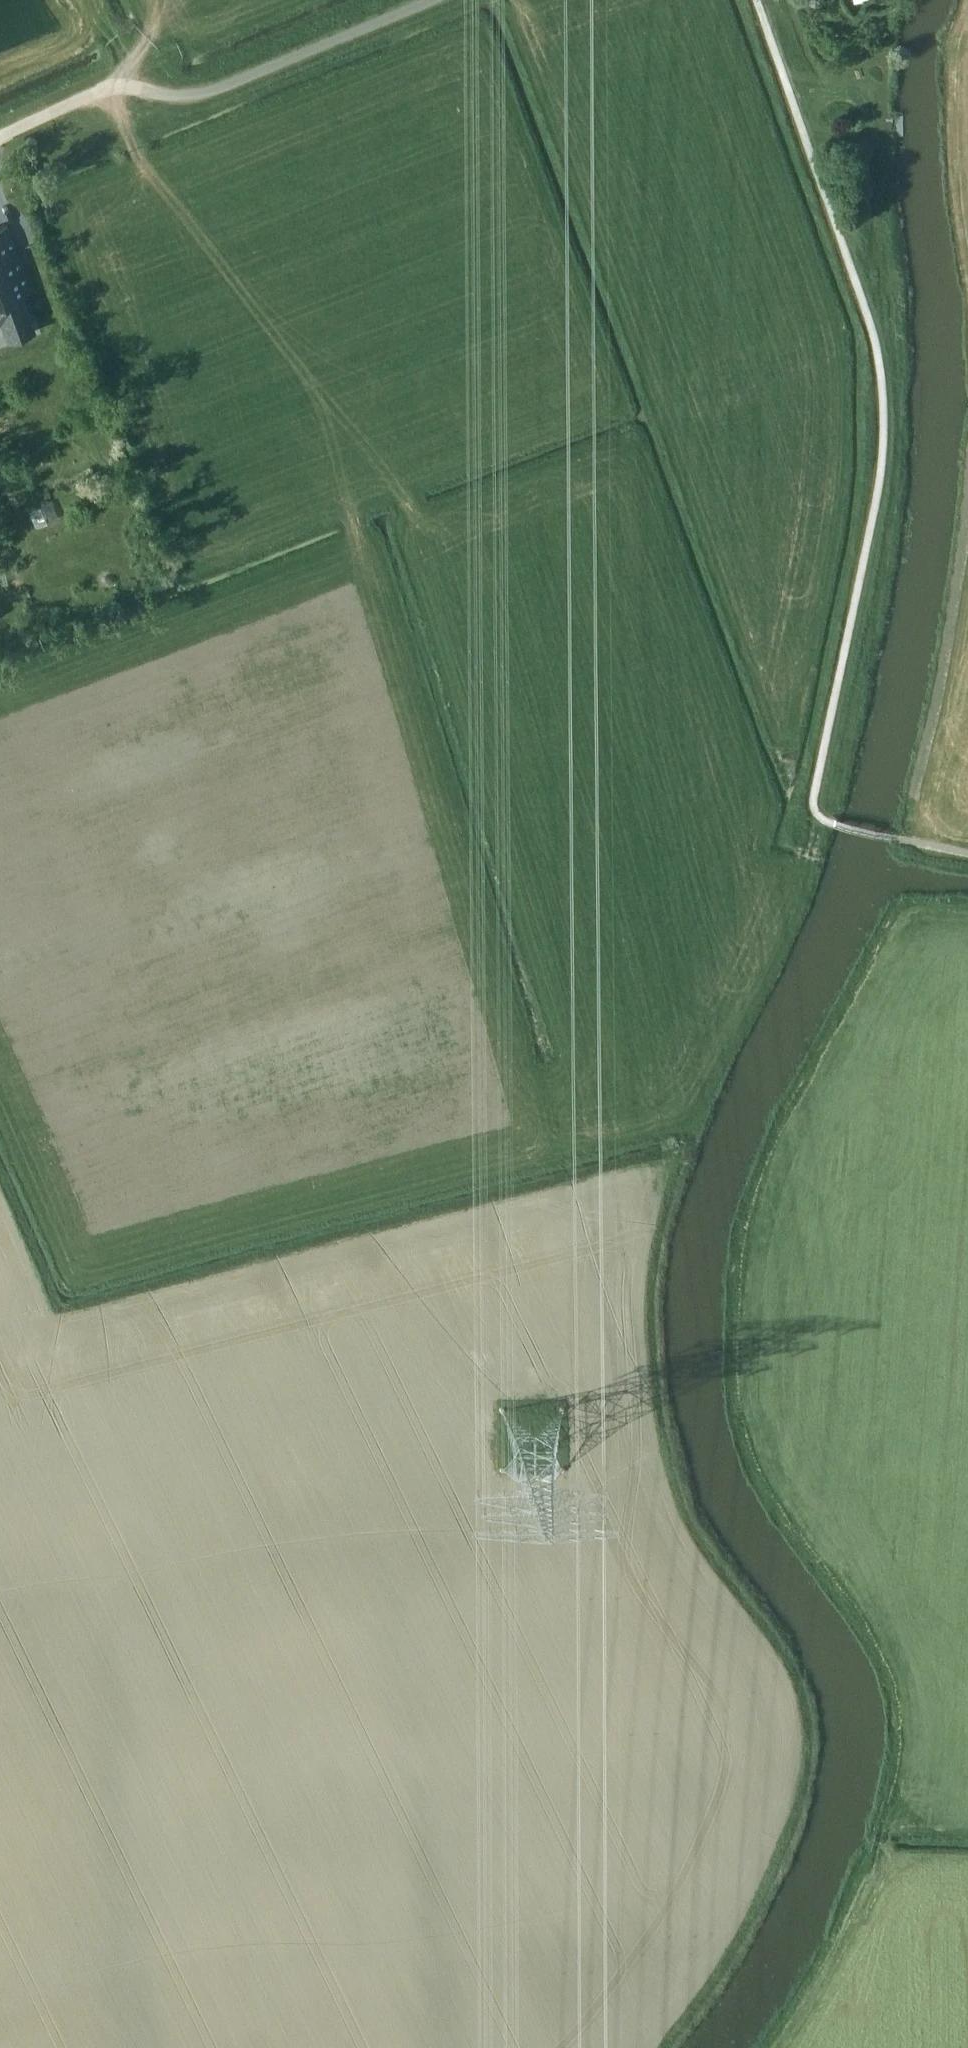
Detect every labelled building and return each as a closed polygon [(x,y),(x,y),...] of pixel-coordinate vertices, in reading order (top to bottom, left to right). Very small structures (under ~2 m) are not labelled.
[(0,226),(0,312),(7,310),(13,329),(33,322),(23,293),(31,290),(8,223),(0,226)] [(35,509),(43,525),(64,515),(57,499),(35,509)] [(12,539),(9,532),(0,536),(3,543),(12,539)]
